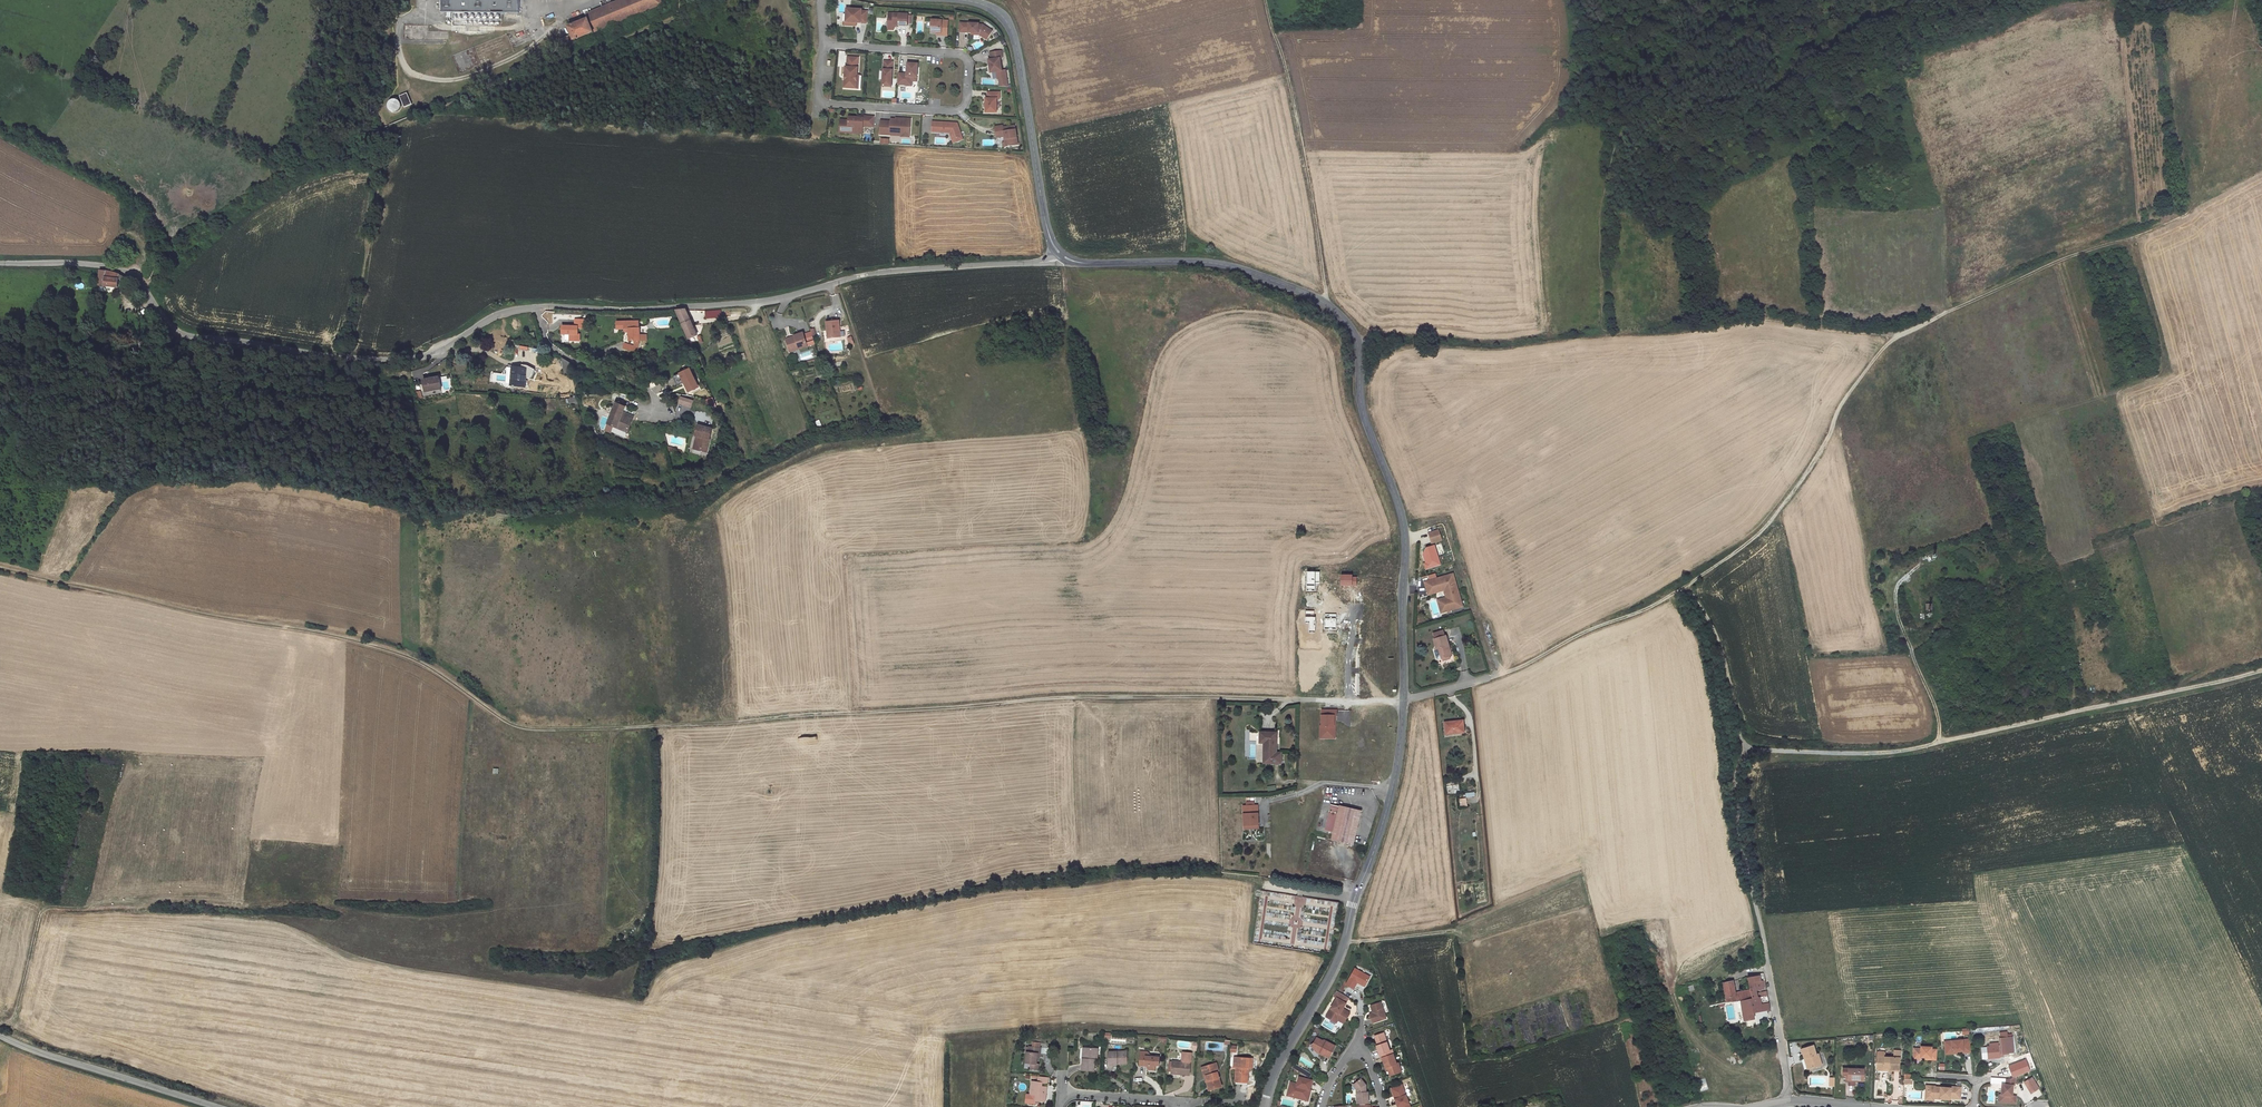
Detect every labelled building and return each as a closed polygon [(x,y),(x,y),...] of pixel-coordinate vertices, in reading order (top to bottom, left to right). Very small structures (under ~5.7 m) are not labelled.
[(520,0),(442,0),(441,12),(520,13),(520,0)] [(661,4),(661,0),(627,0),(586,17),(587,19),(569,27),(577,46),(581,44),(578,39),(606,27),(613,24),(661,4)] [(861,10),(846,9),(846,14),(846,22),(856,22),(866,23),(867,11),(861,11),(861,10)] [(893,16),(888,16),(888,29),(894,30),(894,25),(907,26),(908,14),(893,13),(893,16)] [(846,22),(846,14),(844,14),(843,25),(856,26),(856,22),(846,22)] [(931,32),(937,33),(941,33),(941,35),(947,36),(948,21),(932,20),(931,32)] [(979,24),(960,23),(959,32),(971,33),(980,33),(988,38),(993,31),(983,25),(979,25),(979,24)] [(575,47),(570,36),(560,40),(564,51),(575,47)] [(991,59),(989,60),(991,73),(997,72),(1002,71),(1000,58),(1002,58),(1001,51),(990,53),(991,59)] [(858,58),(848,57),(847,67),(846,67),(845,74),(845,80),(844,88),(856,88),(857,75),(858,58)] [(893,62),(884,61),(882,86),(891,87),(893,62)] [(918,64),(908,63),(907,74),(898,73),(898,84),(906,85),(907,81),(917,81),(918,64)] [(1002,71),(997,72),(998,79),(999,78),(1006,77),(1005,70),(1002,71)] [(1000,92),(988,92),(988,99),(986,98),(986,112),(997,112),(997,99),(1000,99),(1000,92)] [(406,94),(399,97),(404,108),(411,105),(406,94)] [(390,102),(388,104),(387,107),(388,110),(390,112),(393,113),(396,113),(399,111),(400,108),(400,105),(398,102),(396,101),(393,100),(390,102)] [(848,120),(840,120),(839,132),(848,133),(848,129),(863,130),(863,126),(874,127),(875,117),(863,116),(863,118),(857,117),(849,117),(848,120)] [(891,121),(881,121),(880,134),(890,135),(890,131),(899,131),(901,134),(901,136),(910,137),(911,119),(902,118),(902,120),(896,120),(896,119),(891,119),(891,121)] [(932,122),(932,132),(950,133),(953,143),(963,139),(957,123),(932,122)] [(1003,125),(995,127),(996,135),(1004,134),(1004,136),(1005,142),(1006,147),(1018,145),(1015,125),(1003,127),(1003,125)] [(119,280),(120,275),(113,272),(106,271),(105,286),(118,287),(119,280)] [(686,310),(677,310),(689,339),(697,335),(686,310)] [(721,310),(706,312),(706,319),(722,317),(721,310)] [(576,319),(576,325),(563,325),(563,333),(570,333),(570,340),(580,341),(580,328),(585,328),(586,319),(576,319)] [(839,320),(826,322),(827,330),(829,330),(829,338),(841,337),(839,320)] [(635,341),(635,345),(639,347),(640,343),(640,341),(647,340),(646,335),(640,335),(639,321),(616,322),(617,329),(624,329),(624,332),(629,331),(629,341),(635,341)] [(812,332),(811,330),(803,333),(807,346),(815,344),(813,336),(812,332)] [(786,341),(790,352),(807,346),(803,333),(794,335),(795,336),(795,338),(786,341)] [(635,346),(624,343),(623,348),(638,352),(639,347),(635,345),(635,346)] [(798,353),(801,362),(816,356),(813,348),(798,353)] [(570,363),(563,358),(564,374),(571,373),(570,363)] [(527,369),(513,367),(510,385),(525,387),(527,369)] [(692,379),(694,379),(689,369),(673,376),(677,385),(684,382),(687,389),(695,385),(692,379)] [(439,377),(423,380),(425,391),(441,389),(439,377)] [(695,385),(687,389),(688,391),(698,387),(694,379),(692,379),(695,385)] [(689,406),(691,400),(680,397),(678,404),(689,406)] [(617,404),(608,424),(613,426),(627,432),(633,419),(622,415),(623,412),(625,407),(617,404)] [(712,429),(698,426),(696,436),(697,436),(694,449),(702,451),(703,447),(707,448),(712,429)] [(1438,530),(1429,533),(1432,543),(1442,540),(1438,530)] [(1424,564),(1426,569),(1440,565),(1434,546),(1425,548),(1423,553),(1426,563),(1424,564)] [(1377,567),(1383,565),(1381,558),(1375,560),(1377,567)] [(1315,591),(1315,582),(1319,582),(1319,572),(1307,572),(1307,591),(1315,591)] [(1453,574),(1425,582),(1427,592),(1445,587),(1446,590),(1448,597),(1449,599),(1445,606),(1446,611),(1447,611),(1448,613),(1451,612),(1450,610),(1463,606),(1453,574)] [(1341,575),(1341,585),(1356,585),(1356,577),(1352,577),(1352,575),(1341,575)] [(1446,598),(1437,600),(1441,613),(1446,611),(1445,606),(1449,599),(1448,597),(1446,598)] [(1315,617),(1314,617),(1314,611),(1306,611),(1306,622),(1309,622),(1309,632),(1315,632),(1315,617)] [(1336,614),(1325,614),(1325,629),(1336,629),(1336,614)] [(1434,634),(1435,639),(1445,636),(1443,631),(1434,634)] [(1435,639),(1434,639),(1437,649),(1439,648),(1442,658),(1449,656),(1452,655),(1446,636),(1445,636),(1435,639)] [(1337,715),(1337,710),(1322,710),(1322,726),(1321,736),(1329,736),(1329,735),(1334,735),(1334,715),(1336,715),(1337,715)] [(1340,711),(1340,723),(1351,723),(1351,711),(1340,711)] [(1321,736),(1322,726),(1320,726),(1320,738),(1335,738),(1336,715),(1334,715),(1334,735),(1329,735),(1329,736),(1321,736)] [(1453,732),(1453,734),(1464,732),(1463,720),(1445,722),(1446,733),(1453,732)] [(1277,733),(1260,732),(1260,741),(1264,741),(1264,743),(1264,763),(1281,763),(1281,753),(1276,753),(1277,733)] [(1458,784),(1452,785),(1447,786),(1448,795),(1459,793),(1458,784)] [(1458,800),(1459,807),(1467,806),(1466,798),(1458,800)] [(1243,806),(1244,814),(1245,814),(1245,819),(1247,819),(1247,825),(1259,825),(1258,805),(1243,806)] [(1353,845),(1361,811),(1340,806),(1340,807),(1331,805),(1328,817),(1337,819),(1334,832),(1332,840),(1353,845)] [(1245,814),(1244,814),(1244,829),(1259,828),(1259,825),(1247,825),(1247,819),(1245,819),(1245,814)] [(1337,819),(1328,817),(1325,830),(1334,832),(1337,819)] [(1347,984),(1346,985),(1354,989),(1357,982),(1358,981),(1365,985),(1370,977),(1355,969),(1347,984)] [(1750,988),(1755,987),(1755,982),(1762,981),(1762,980),(1761,981),(1760,975),(1747,978),(1750,987),(1750,988)] [(1733,980),(1723,982),(1727,1002),(1737,1001),(1735,993),(1733,980)] [(1765,980),(1762,981),(1755,982),(1755,987),(1750,988),(1750,990),(1753,999),(1767,995),(1767,992),(1764,992),(1763,985),(1765,985),(1765,980)] [(1737,1001),(1741,1001),(1753,999),(1750,990),(1735,993),(1737,1001)] [(1348,997),(1337,991),(1334,996),(1337,998),(1326,1017),(1332,1020),(1332,1019),(1335,1018),(1338,1020),(1342,1022),(1344,1018),(1343,1017),(1344,1015),(1347,1017),(1350,1013),(1343,1009),(1346,1003),(1345,1002),(1348,997)] [(1767,995),(1753,999),(1741,1001),(1744,1020),(1754,1019),(1753,1012),(1762,1011),(1760,1001),(1768,999),(1767,995)] [(1768,999),(1760,1001),(1762,1011),(1770,1008),(1768,999)] [(1381,1002),(1371,1006),(1373,1013),(1370,1014),(1373,1023),(1386,1018),(1381,1002)] [(2012,1037),(2007,1037),(2007,1032),(2000,1033),(2001,1046),(1999,1046),(1998,1043),(1990,1044),(1990,1047),(1987,1047),(1988,1059),(2000,1058),(2000,1056),(2002,1056),(2002,1054),(2014,1053),(2012,1037)] [(1379,1054),(1390,1051),(1389,1050),(1384,1033),(1375,1036),(1378,1045),(1377,1046),(1379,1054)] [(1325,1055),(1330,1057),(1335,1046),(1324,1040),(1322,1040),(1317,1037),(1314,1043),(1311,1045),(1316,1052),(1317,1051),(1320,1052),(1321,1052),(1321,1054),(1324,1055),(1325,1055)] [(1971,1052),(1970,1039),(1945,1041),(1945,1050),(1952,1049),(1953,1052),(1957,1051),(1963,1051),(1963,1053),(1971,1052)] [(1821,1065),(1818,1054),(1816,1055),(1813,1045),(1802,1049),(1805,1058),(1807,1058),(1810,1068),(1821,1065)] [(1030,1069),(1039,1070),(1040,1064),(1038,1064),(1038,1058),(1039,1053),(1041,1054),(1041,1048),(1040,1048),(1032,1047),(1028,1046),(1028,1047),(1026,1047),(1025,1052),(1026,1052),(1025,1063),(1031,1063),(1030,1069)] [(1937,1060),(1937,1049),(1932,1049),(1932,1047),(1921,1046),(1921,1048),(1914,1048),(1913,1057),(1915,1059),(1919,1059),(1921,1057),(1922,1057),(1922,1056),(1924,1057),(1931,1058),(1931,1059),(1937,1060)] [(1098,1048),(1086,1048),(1085,1058),(1083,1058),(1082,1070),(1094,1071),(1095,1059),(1097,1059),(1098,1048)] [(1381,1058),(1393,1053),(1392,1050),(1389,1050),(1390,1051),(1379,1054),(1381,1058)] [(1127,1061),(1127,1051),(1109,1052),(1109,1064),(1117,1064),(1117,1061),(1127,1061)] [(1150,1056),(1146,1056),(1146,1052),(1140,1051),(1139,1065),(1147,1066),(1147,1068),(1149,1069),(1155,1070),(1156,1065),(1159,1065),(1160,1057),(1150,1056)] [(1900,1051),(1894,1051),(1894,1058),(1885,1057),(1885,1053),(1884,1052),(1879,1052),(1878,1052),(1877,1063),(1879,1063),(1878,1069),(1885,1069),(1885,1067),(1889,1068),(1889,1069),(1894,1069),(1899,1069),(1900,1051)] [(1192,1053),(1183,1052),(1182,1062),(1173,1061),(1172,1067),(1169,1067),(1169,1072),(1181,1073),(1181,1074),(1190,1075),(1192,1053)] [(1396,1064),(1393,1054),(1382,1057),(1386,1068),(1387,1067),(1388,1070),(1390,1075),(1401,1072),(1398,1063),(1396,1064)] [(1235,1084),(1248,1084),(1249,1068),(1250,1058),(1236,1057),(1235,1067),(1236,1067),(1238,1067),(1238,1069),(1236,1069),(1235,1084)] [(2031,1071),(2027,1061),(2009,1068),(2013,1078),(2015,1077),(2031,1071)] [(1213,1064),(1207,1066),(1208,1068),(1203,1069),(1205,1076),(1206,1075),(1208,1081),(1207,1081),(1209,1090),(1222,1087),(1217,1072),(1215,1072),(1213,1064)] [(1864,1069),(1843,1068),(1843,1076),(1848,1076),(1848,1080),(1849,1080),(1855,1080),(1864,1081),(1864,1069)] [(1045,1092),(1045,1087),(1042,1086),(1042,1083),(1047,1083),(1048,1077),(1039,1076),(1039,1077),(1038,1078),(1038,1082),(1032,1081),(1030,1095),(1036,1095),(1035,1100),(1045,1102),(1046,1092),(1045,1092)] [(1297,1084),(1291,1082),(1289,1090),(1293,1091),(1291,1096),(1302,1099),(1303,1097),(1309,1099),(1310,1092),(1308,1091),(1308,1089),(1310,1089),(1312,1080),(1299,1077),(1297,1084)] [(2009,1079),(2006,1079),(2006,1084),(2002,1084),(2001,1095),(1999,1094),(1999,1102),(2013,1103),(2014,1097),(2012,1096),(2013,1085),(2015,1084),(2015,1077),(2013,1078),(2009,1079)] [(2032,1078),(2024,1082),(2031,1093),(2039,1088),(2032,1078)] [(1357,1089),(1357,1103),(1360,1103),(1369,1103),(1368,1092),(1366,1092),(1366,1085),(1361,1079),(1353,1085),(1357,1089)] [(1402,1085),(1391,1089),(1398,1106),(1400,1106),(1409,1104),(1402,1085)] [(1928,1092),(1928,1086),(1926,1086),(1925,1100),(1934,1100),(1934,1099),(1928,1092)] [(1928,1086),(1928,1092),(1934,1099),(1940,1099),(1940,1097),(1950,1098),(1960,1099),(1961,1087),(1950,1087),(1950,1088),(1935,1087),(1935,1086),(1928,1086)]
